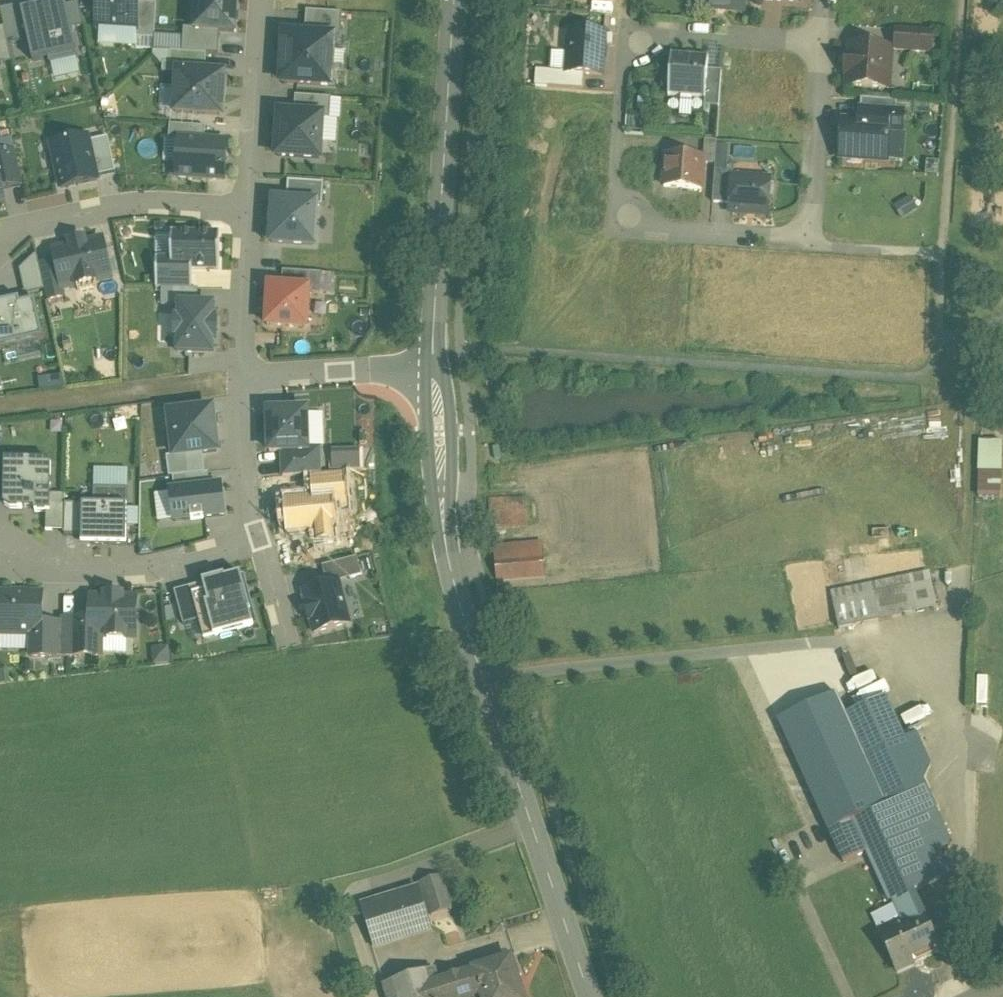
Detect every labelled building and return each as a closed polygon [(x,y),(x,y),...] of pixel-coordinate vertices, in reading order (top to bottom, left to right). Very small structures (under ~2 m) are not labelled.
[(94,32),(140,34),(141,4),(141,0),(97,0),(94,32)] [(198,33),(223,35),(242,37),(244,0),(200,0),(198,33)] [(698,8),(746,12),(747,0),(699,0),(698,8)] [(71,3),(27,13),(33,41),(38,64),(83,54),(71,3)] [(159,5),(141,4),(140,34),(139,41),(157,41),(159,5)] [(25,8),(3,12),(7,30),(11,45),(33,41),(27,13),(25,8)] [(307,14),(306,37),(339,38),(343,38),(344,16),(307,14)] [(15,64),(11,45),(7,30),(0,32),(0,67),(15,64)] [(934,33),(898,31),(897,52),(932,54),(934,33)] [(605,34),(572,32),(571,38),(568,41),(568,51),(570,54),(569,73),(569,75),(586,76),(602,77),(603,61),(605,59),(606,52),(604,50),(605,34)] [(223,35),(198,33),(188,33),(186,53),(221,56),(223,35)] [(306,37),(283,35),(280,91),(336,94),(339,38),(306,37)] [(892,50),(852,48),(851,59),(848,59),(847,75),(850,75),(849,87),(889,90),(892,50)] [(708,60),(674,57),(674,56),(672,56),(669,98),(671,98),(671,97),(682,98),(682,102),(694,103),(694,99),(706,99),(705,100),(707,101),(707,95),(709,72),(710,59),(708,59),(708,60)] [(550,73),(538,72),(537,88),(549,89),(550,73)] [(569,73),(550,72),(549,89),(585,92),(586,76),(569,75),(569,73)] [(723,73),(709,72),(707,95),(721,96),(723,73)] [(180,73),(177,113),(220,116),(223,76),(180,73)] [(721,96),(707,95),(707,101),(706,108),(720,108),(721,96)] [(898,103),(862,100),(861,124),(891,126),(891,133),(903,134),(904,115),(897,115),(898,103)] [(297,101),(296,117),(327,118),(332,119),(333,103),(297,101)] [(296,117),(277,116),(274,164),(325,167),(327,118),(296,117)] [(861,124),(843,123),(841,159),(889,162),(890,146),(891,146),(891,143),(890,143),(891,133),(891,126),(861,124)] [(174,145),(208,146),(208,130),(171,129),(170,145),(174,145)] [(94,137),(51,147),(62,194),(105,185),(103,178),(95,143),(94,137)] [(111,139),(95,143),(103,178),(119,175),(111,139)] [(718,142),(706,142),(705,160),(704,166),(716,166),(717,149),(718,142)] [(173,187),(229,188),(231,146),(208,146),(174,145),(173,187)] [(728,150),(717,149),(716,166),(716,168),(727,169),(728,150)] [(19,154),(1,158),(8,193),(27,189),(19,154)] [(705,160),(668,157),(667,163),(665,165),(664,175),(666,177),(665,188),(702,191),(704,166),(705,160)] [(0,158),(0,208),(11,205),(8,193),(1,158),(0,158)] [(727,169),(716,168),(714,204),(731,205),(733,179),(735,179),(735,170),(727,169)] [(735,179),(733,179),(731,205),(731,213),(769,216),(771,183),(768,179),(757,179),(754,181),(735,179)] [(326,186),(292,183),(290,203),(324,204),(326,186)] [(290,203),(277,202),(274,248),(321,251),(324,204),(290,203)] [(903,218),(919,211),(915,202),(899,209),(903,218)] [(225,233),(174,234),(174,268),(174,272),(197,272),(225,272),(225,233)] [(64,293),(112,283),(103,243),(55,253),(58,264),(64,293)] [(64,293),(58,264),(40,267),(48,305),(66,302),(64,293)] [(174,272),(174,268),(161,269),(160,293),(197,292),(197,272),(174,272)] [(320,275),(286,274),(286,289),(310,290),(320,291),(320,275)] [(286,289),(270,289),(268,327),(308,330),(310,290),(286,289)] [(0,309),(0,352),(44,345),(37,307),(22,309),(21,305),(0,309)] [(221,306),(182,305),(180,356),(219,358),(221,306)] [(220,410),(168,416),(173,464),(206,460),(226,457),(220,410)] [(307,413),(269,414),(270,434),(268,434),(268,446),(270,446),(270,454),(283,454),(309,453),(309,452),(307,413)] [(981,443),(981,499),(1002,499),(1002,443),(981,443)] [(309,453),(283,454),(283,479),(310,476),(319,476),(319,452),(309,452),(309,453)] [(206,460),(173,464),(170,464),(172,481),(176,480),(208,476),(206,460)] [(52,467),(7,467),(7,514),(50,514),(51,514),(51,500),(52,467)] [(319,476),(310,476),(312,499),(347,496),(345,473),(319,476)] [(208,476),(176,480),(177,491),(215,487),(213,475),(208,476)] [(177,491),(173,492),(177,527),(232,520),(228,485),(215,487),(177,491)] [(128,490),(95,490),(95,507),(82,508),(83,538),(83,545),(127,545),(128,490)] [(312,499),(284,501),(287,538),(317,535),(318,547),(336,545),(335,533),(338,533),(336,511),(349,510),(347,496),(312,499)] [(65,500),(51,500),(51,514),(50,514),(50,533),(65,533),(64,508),(65,500)] [(526,500),(490,502),(492,529),(528,527),(526,500)] [(82,508),(64,508),(65,533),(65,538),(83,538),(82,508)] [(543,544),(496,549),(498,581),(546,576),(543,544)] [(361,560),(326,568),(329,584),(344,581),(365,576),(361,560)] [(260,629),(246,577),(206,588),(207,595),(197,597),(204,624),(209,643),(260,629)] [(836,595),(843,631),(925,614),(918,579),(836,595)] [(329,584),(301,591),(313,637),(355,626),(344,581),(329,584)] [(183,630),(204,624),(197,597),(207,595),(206,588),(174,596),(183,630)] [(0,599),(0,640),(32,639),(46,640),(46,628),(45,598),(0,599)] [(140,600),(92,599),(91,625),(91,644),(105,644),(139,645),(140,600)] [(91,644),(91,625),(65,625),(64,660),(105,661),(105,644),(91,644)] [(46,640),(32,639),(32,662),(61,662),(62,628),(46,628),(46,640)] [(829,831),(854,819),(869,852),(893,903),(914,894),(926,888),(915,864),(934,856),(953,847),(924,781),(931,766),(917,737),(905,742),(886,699),(846,718),(836,696),(780,721),(829,831)] [(854,819),(829,831),(844,863),(869,852),(854,819)] [(934,856),(915,864),(926,888),(927,888),(926,888),(944,879),(934,856)] [(420,891),(362,909),(374,948),(433,930),(420,891)] [(914,894),(894,903),(895,905),(897,904),(898,906),(905,922),(923,914),(914,894)] [(898,906),(883,913),(891,929),(905,922),(898,906)] [(891,929),(879,934),(898,974),(942,954),(923,914),(905,922),(891,929)] [(475,972),(475,973),(439,985),(443,996),(479,996),(483,996),(524,996),(518,981),(523,979),(517,959),(475,972)] [(386,986),(389,996),(443,996),(439,985),(435,971),(386,986)]
